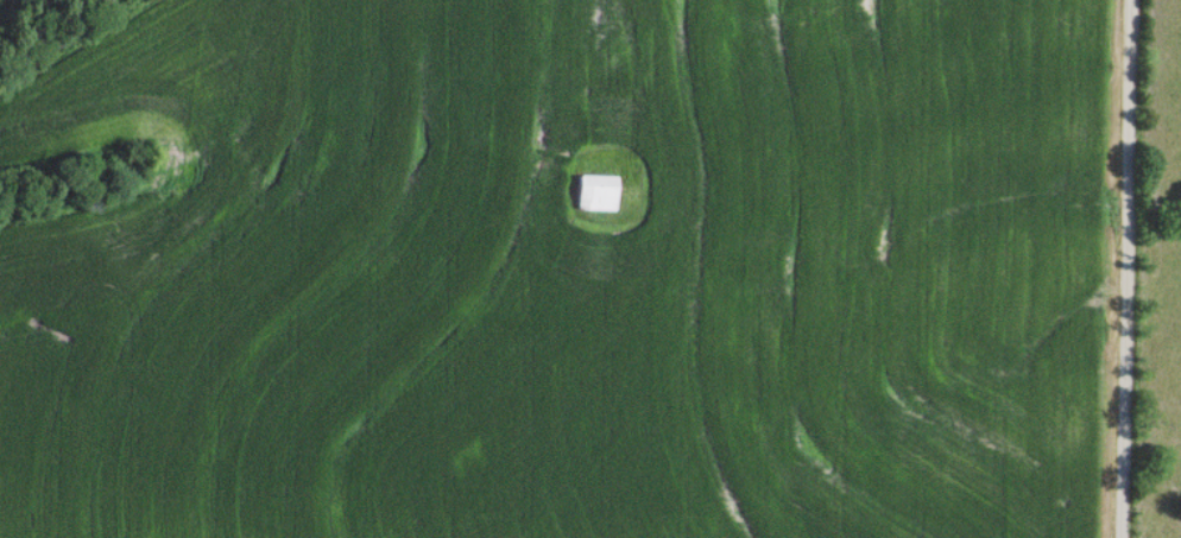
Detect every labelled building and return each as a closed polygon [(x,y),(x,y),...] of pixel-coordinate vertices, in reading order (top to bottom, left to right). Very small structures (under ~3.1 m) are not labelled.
[(613,175),(575,175),(575,210),(613,210),(613,175)]
